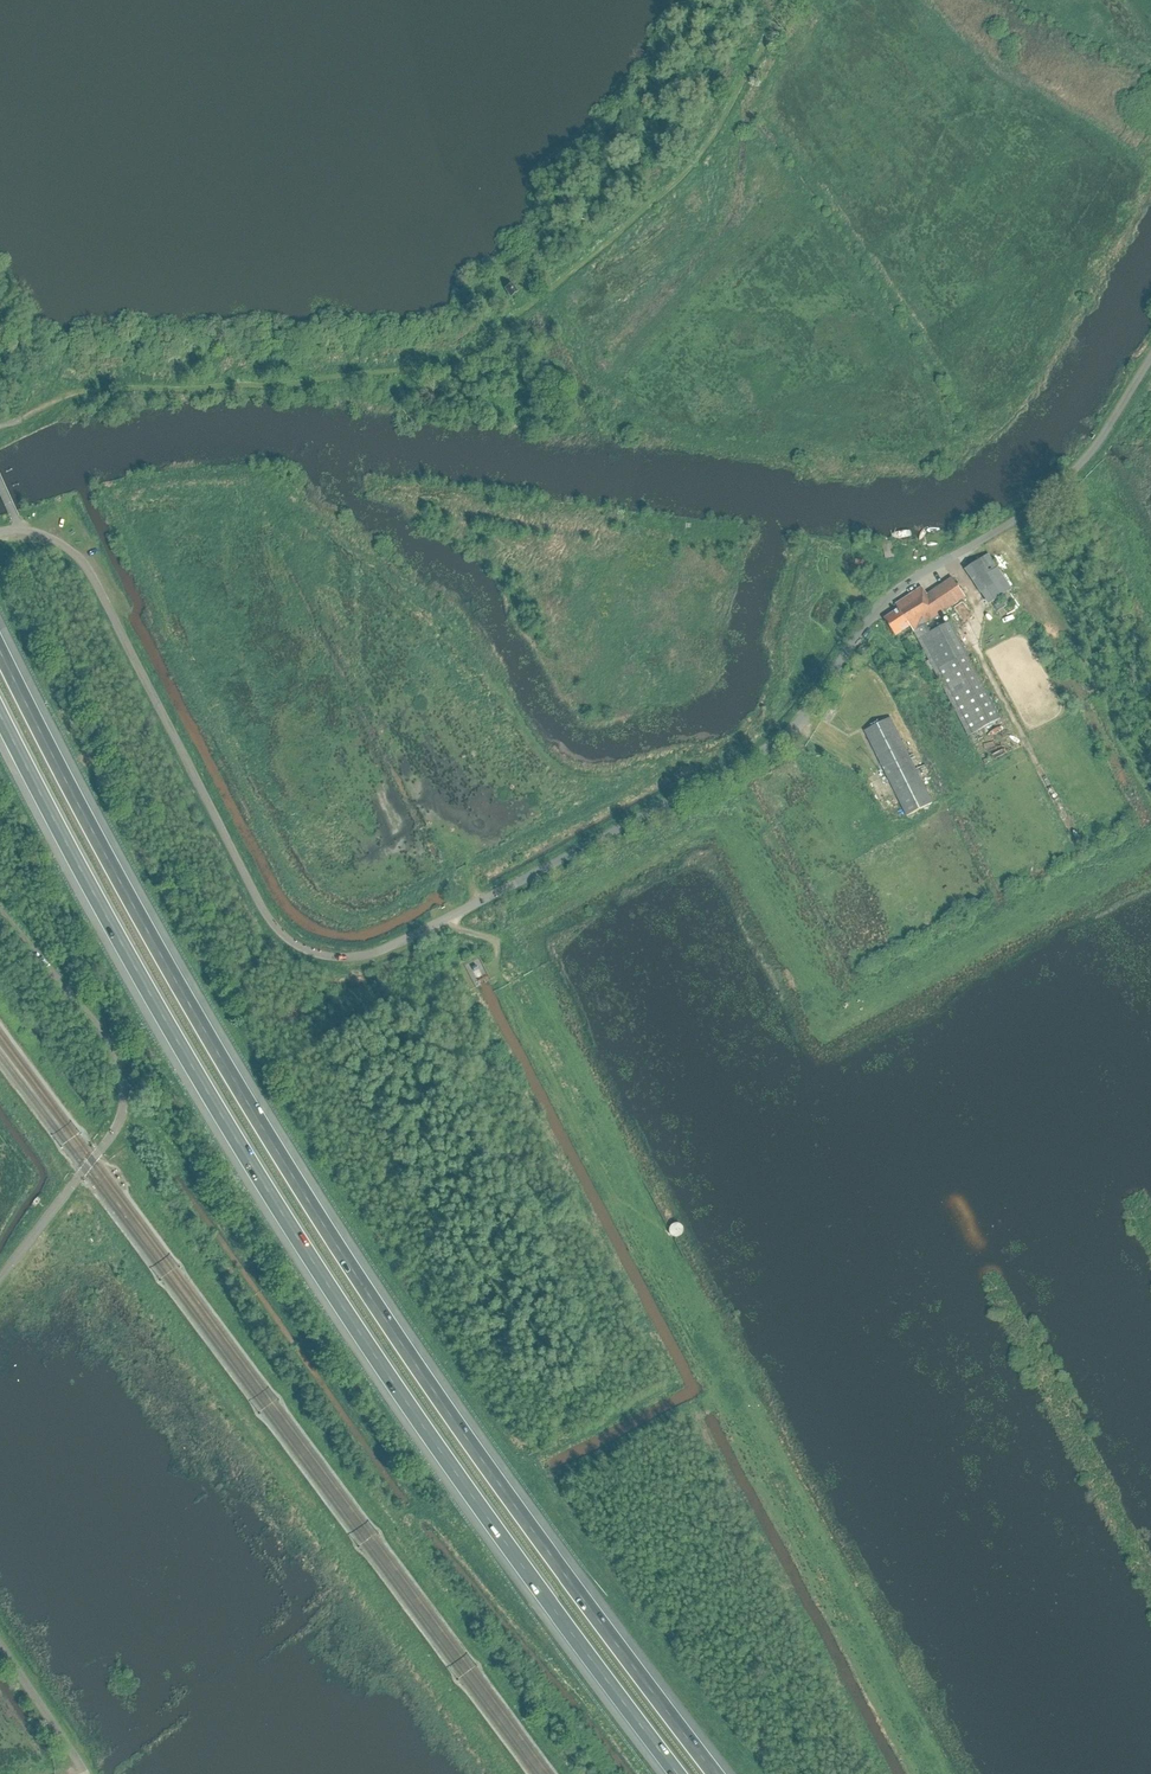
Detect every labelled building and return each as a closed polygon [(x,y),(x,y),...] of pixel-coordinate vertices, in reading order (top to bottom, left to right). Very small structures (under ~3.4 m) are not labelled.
[(520,290),(519,290),(514,283),(507,288),(513,295),(520,290)] [(998,550),(1008,564),(1015,559),(1005,545),(998,550)] [(988,606),(1012,590),(988,554),(964,570),(988,606)] [(929,634),(924,625),(965,598),(952,578),(926,595),(922,587),(895,605),(898,609),(884,619),(895,636),(910,626),(914,632),(918,640),(968,736),(1001,719),(950,623),(929,634)] [(932,803),(890,718),(864,731),(886,776),(891,786),(906,816),(932,803)] [(1027,754),(1034,765),(1038,762),(1031,751),(1027,754)] [(884,789),(891,786),(886,776),(879,780),(884,789)] [(476,963),(472,966),(477,975),(481,973),(476,963)]
